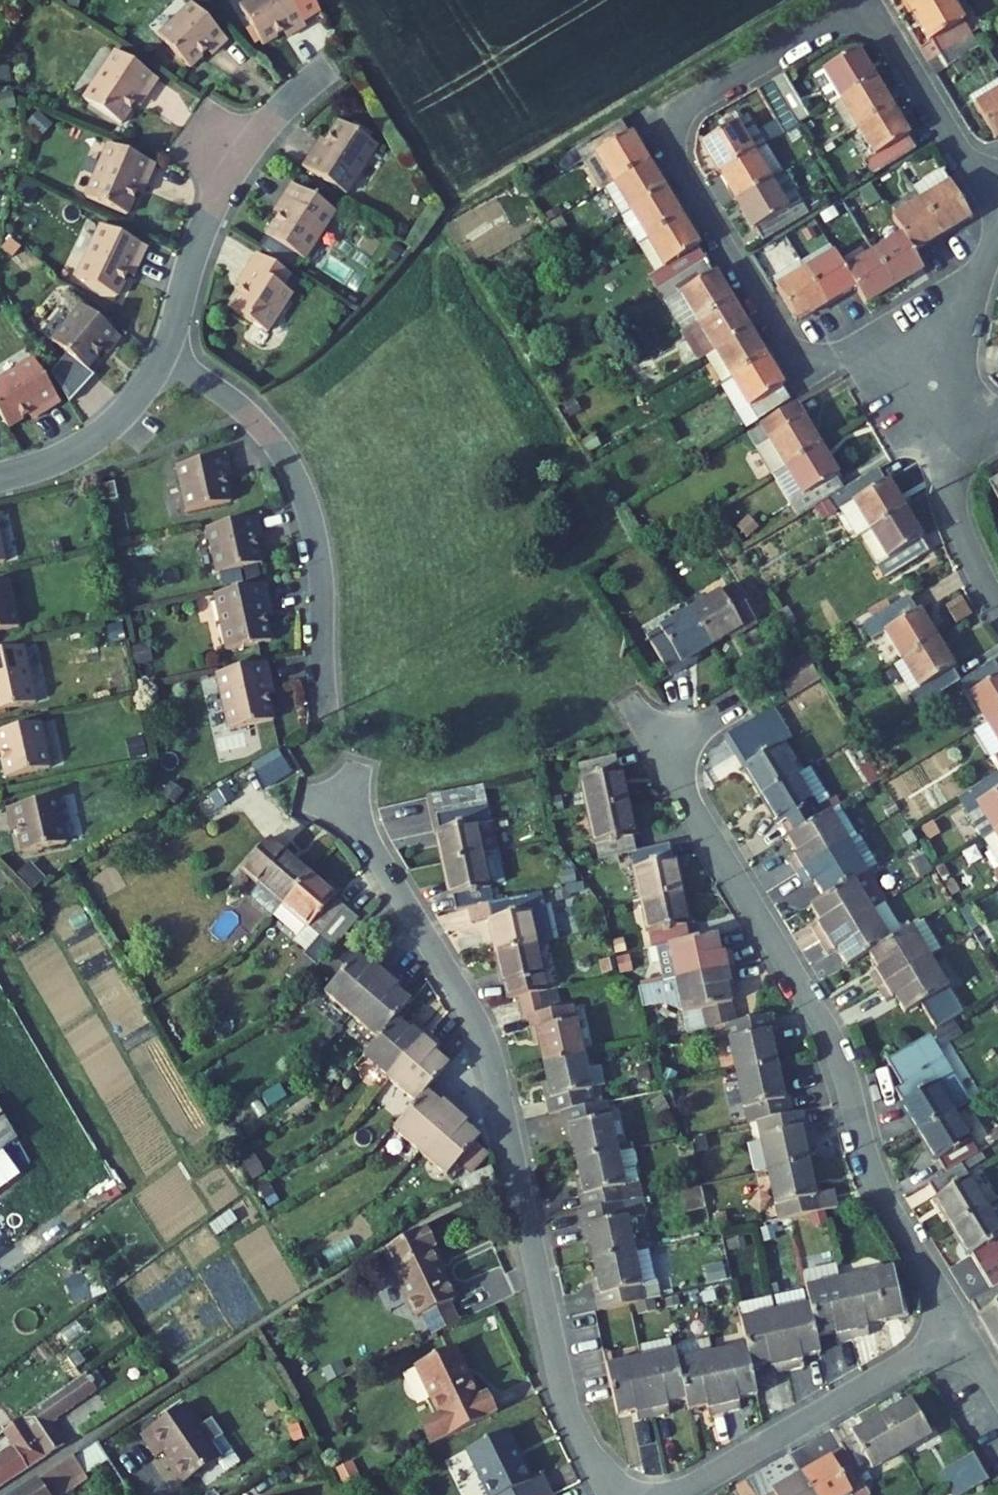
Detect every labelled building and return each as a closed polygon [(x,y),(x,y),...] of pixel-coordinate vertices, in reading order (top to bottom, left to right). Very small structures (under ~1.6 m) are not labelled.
[(304,27),(288,0),(248,0),(237,6),(260,45),(281,32),(287,29),(290,35),(304,27)] [(913,12),(932,0),(906,0),(913,12)] [(913,12),(938,54),(972,34),(964,21),(951,0),(932,0),(913,12)] [(972,16),(962,0),(951,0),(964,21),(972,16)] [(217,52),(228,41),(192,4),(159,36),(190,68),(207,52),(212,47),(217,52)] [(287,29),(281,32),(284,38),(290,35),(287,29)] [(938,54),(947,69),(981,49),(972,34),(938,54)] [(217,52),(212,47),(207,52),(212,57),(217,52)] [(824,71),(842,100),(876,79),(858,50),(824,71)] [(115,51),(85,100),(123,124),(135,103),(139,98),(144,101),(159,78),(115,51)] [(771,83),(798,127),(811,119),(785,75),(771,83)] [(893,108),(876,79),(842,100),(835,104),(852,133),(858,128),(893,108)] [(970,99),(975,107),(997,93),(997,82),(970,99)] [(771,83),(758,91),(784,135),(798,127),(771,83)] [(997,139),(997,93),(975,107),(996,141),(997,139)] [(141,107),(144,101),(139,98),(135,103),(141,107)] [(910,136),(893,108),(858,128),(876,157),(865,163),(873,177),(916,151),(908,137),(910,136)] [(703,143),(720,173),(766,146),(748,116),(703,143)] [(344,192),(374,144),(336,120),(324,140),(320,146),(314,142),(300,165),(344,192)] [(597,154),(614,182),(649,162),(632,133),(630,134),(622,121),(575,148),(583,162),(597,154)] [(324,140),(318,137),(314,142),(320,146),(324,140)] [(108,144),(85,197),(126,215),(135,192),(138,187),(144,189),(155,164),(108,144)] [(720,173),(737,201),(782,174),(766,146),(720,173)] [(606,187),(614,182),(597,154),(583,162),(601,190),(606,187)] [(904,172),(915,166),(912,161),(901,167),(904,172)] [(631,211),(666,190),(649,162),(614,182),(631,211)] [(916,193),(942,236),(971,218),(942,171),(914,189),(916,193)] [(737,201),(754,230),(756,229),(764,242),(809,215),(784,173),(782,174),(737,201)] [(333,209),(289,182),(275,205),(281,209),(277,214),(264,234),(302,258),(333,209)] [(614,182),(606,187),(623,216),(631,211),(614,182)] [(142,195),(144,189),(138,187),(135,192),(142,195)] [(648,239),(683,219),(666,190),(631,211),(623,216),(640,244),(641,244),(648,239)] [(913,253),(942,236),(916,193),(887,210),(903,236),(913,253)] [(593,200),(572,209),(579,228),(601,220),(593,200)] [(281,209),(275,205),(271,210),(277,214),(281,209)] [(820,216),(825,224),(838,216),(833,208),(820,216)] [(683,219),(648,239),(665,267),(658,272),(650,277),(658,290),(706,261),(699,248),(700,247),(683,219)] [(100,225),(75,277),(115,296),(126,274),(128,269),(135,272),(146,247),(100,225)] [(895,288),(924,270),(913,253),(903,236),(874,254),(895,288)] [(665,267),(648,239),(641,244),(658,272),(665,267)] [(291,271),(257,249),(240,275),(246,279),(242,285),(229,305),(267,329),(292,290),(282,284),(291,271)] [(827,305),(856,288),(846,271),(835,254),(806,271),(827,305)] [(866,305),(895,288),(874,254),(846,271),(856,288),(866,305)] [(698,322),(733,301),(716,272),(714,273),(706,261),(658,290),(666,304),(671,301),(682,295),(698,322)] [(801,263),(773,280),(778,288),(806,271),(801,263)] [(132,277),(135,272),(128,269),(126,274),(132,277)] [(798,322),(827,305),(806,271),(778,288),(798,322)] [(246,279),(240,275),(236,281),(242,285),(246,279)] [(671,301),(688,328),(698,322),(682,295),(671,301)] [(715,350),(750,329),(733,301),(698,322),(715,350)] [(51,341),(86,369),(101,351),(105,346),(110,350),(120,338),(80,305),(51,341)] [(688,366),(705,356),(715,350),(698,322),(688,328),(681,332),(682,334),(672,339),(688,366)] [(732,379),(767,358),(750,329),(715,350),(732,379)] [(110,350),(105,346),(101,351),(106,355),(110,350)] [(722,385),(732,379),(715,350),(705,356),(722,385)] [(640,383),(661,370),(650,351),(629,364),(640,383)] [(791,401),(783,387),(784,386),(767,358),(732,379),(758,421),(791,401)] [(0,379),(0,416),(7,427),(27,414),(33,411),(36,417),(59,402),(32,359),(0,379)] [(665,376),(661,370),(640,383),(643,388),(665,376)] [(747,427),(758,421),(732,379),(722,385),(721,385),(747,427)] [(773,476),(786,468),(821,448),(796,405),(748,434),(773,476)] [(33,411),(27,414),(31,420),(36,417),(33,411)] [(821,448),(786,468),(803,497),(791,505),(798,517),(832,497),(844,490),(837,477),(838,476),(821,448)] [(178,513),(222,504),(217,481),(216,474),(223,473),(219,457),(169,468),(178,513)] [(773,476),(791,505),(803,497),(786,468),(773,476)] [(879,469),(844,490),(832,497),(840,511),(854,503),(871,530),(906,509),(889,481),(887,482),(879,469)] [(990,483),(997,496),(997,478),(990,483)] [(906,509),(871,530),(888,560),(878,565),(886,579),(930,553),(921,539),(923,538),(906,509)] [(260,532),(257,517),(206,528),(216,573),(260,564),(255,540),(253,534),(260,532)] [(888,560),(871,530),(861,536),(878,565),(888,560)] [(6,582),(0,583),(0,630),(16,627),(6,582)] [(270,610),(264,584),(214,595),(227,651),(270,641),(265,618),(263,612),(270,610)] [(691,611),(712,646),(728,637),(743,628),(745,632),(758,625),(734,585),(691,611)] [(885,632),(903,660),(937,639),(920,611),(919,612),(910,597),(891,608),(872,620),(863,625),(872,640),(885,632)] [(866,609),(872,620),(891,608),(885,597),(866,609)] [(797,622),(788,608),(780,613),(789,627),(797,622)] [(647,638),(671,678),(684,670),(681,665),(696,656),(712,646),(691,611),(647,638)] [(731,641),(745,632),(743,628),(728,637),(731,641)] [(894,666),(919,707),(961,682),(953,669),(955,668),(937,639),(903,660),(894,666)] [(0,652),(0,711),(33,704),(21,647),(0,652)] [(774,675),(789,699),(821,680),(806,655),(774,675)] [(681,665),(684,670),(698,661),(696,656),(681,665)] [(997,717),(997,666),(995,661),(962,681),(987,723),(997,717)] [(272,690),(266,664),(216,675),(228,731),(272,722),(267,698),(265,692),(272,690)] [(788,760),(780,747),(792,740),(773,709),(727,737),(745,766),(743,767),(761,797),(797,775),(788,760)] [(987,723),(997,741),(997,717),(987,723)] [(37,724),(0,732),(0,764),(3,779),(47,769),(37,724)] [(788,760),(800,753),(792,740),(780,747),(788,760)] [(589,812),(629,804),(621,771),(620,771),(617,756),(579,764),(589,812)] [(997,830),(997,773),(958,797),(983,839),(997,830)] [(779,826),(786,822),(793,834),(830,812),(824,803),(816,808),(797,775),(761,797),(779,826)] [(218,809),(236,798),(227,785),(210,796),(218,809)] [(483,785),(428,797),(435,831),(437,831),(444,864),(483,856),(498,852),(497,851),(493,831),(483,785)] [(63,844),(53,799),(3,810),(6,825),(13,824),(15,830),(20,853),(63,844)] [(629,804),(589,812),(600,860),(632,853),(637,852),(633,837),(636,836),(629,804)] [(830,812),(793,834),(787,837),(797,854),(789,859),(797,873),(857,837),(839,806),(830,812)] [(497,851),(517,847),(513,827),(493,831),(497,851)] [(983,839),(997,864),(997,830),(983,839)] [(857,837),(797,873),(806,887),(814,881),(824,898),(867,872),(877,866),(859,836),(857,837)] [(274,917),(310,875),(284,853),(283,855),(271,844),(246,873),(262,887),(252,899),(273,918),(274,917)] [(637,852),(632,853),(642,901),(682,892),(674,859),(673,860),(670,845),(637,852)] [(494,903),(483,856),(444,864),(451,897),(453,897),(456,912),(469,909),(494,903)] [(813,928),(821,941),(885,903),(885,902),(867,872),(824,898),(811,906),(821,922),(813,928)] [(336,897),(310,875),(274,917),(298,937),(308,926),(322,938),(307,955),(322,968),(343,943),(362,922),(335,899),(336,897)] [(682,892),(642,901),(653,948),(657,947),(689,940),(686,925),(689,925),(682,892)] [(472,924),(490,920),(497,953),(538,944),(531,911),(543,908),(545,908),(542,893),(494,903),(469,909),(472,924)] [(885,903),(821,941),(829,955),(838,950),(848,966),(869,953),(903,933),(885,903)] [(550,941),(543,908),(531,911),(538,944),(550,941)] [(942,951),(924,920),(903,933),(869,953),(879,970),(870,975),(878,989),(930,958),(942,951)] [(10,939),(17,952),(45,936),(38,923),(10,939)] [(665,982),(676,980),(729,968),(725,952),(722,953),(718,934),(689,940),(657,947),(664,977),(665,982)] [(335,982),(325,993),(352,1017),(387,976),(374,965),(372,968),(343,943),(322,968),(321,969),(335,982)] [(506,986),(509,1000),(515,999),(544,993),(548,992),(538,944),(497,953),(504,986),(506,986)] [(930,958),(878,989),(887,1003),(896,997),(906,1014),(949,988),(930,958)] [(729,968),(676,980),(688,1033),(716,1027),(737,1023),(729,985),(732,984),(729,968)] [(399,987),(387,976),(352,1017),(379,1040),(397,1019),(412,1001),(397,989),(399,987)] [(584,1056),(574,1006),(548,1012),(544,993),(515,999),(519,1018),(528,1016),(531,1031),(537,1030),(540,1046),(544,1065),(584,1056)] [(778,1066),(773,1047),(772,1040),(777,1039),(775,1030),(772,1015),(737,1023),(716,1027),(719,1042),(730,1040),(737,1075),(778,1066)] [(390,1081),(425,1039),(413,1029),(411,1031),(397,1019),(379,1040),(363,1058),(390,1081)] [(537,1030),(531,1031),(535,1047),(540,1046),(537,1030)] [(902,1085),(895,1089),(904,1103),(901,1104),(919,1133),(955,1112),(969,1103),(929,1035),(887,1060),(902,1085)] [(437,1050),(425,1039),(390,1081),(416,1104),(427,1092),(450,1065),(435,1053),(437,1050)] [(595,1105),(584,1056),(544,1065),(548,1083),(552,1100),(547,1101),(550,1115),(562,1113),(595,1105)] [(637,1066),(638,1080),(649,1079),(647,1065),(637,1066)] [(778,1066),(737,1075),(748,1124),(758,1122),(793,1114),(788,1091),(783,1092),(782,1085),(778,1066)] [(552,1100),(548,1083),(544,1084),(547,1101),(552,1100)] [(394,1130),(421,1153),(456,1113),(443,1102),(441,1104),(427,1092),(416,1104),(394,1130)] [(662,1097),(651,1103),(660,1117),(670,1111),(662,1097)] [(618,1152),(607,1103),(595,1105),(562,1113),(565,1128),(570,1127),(574,1143),(578,1161),(618,1152)] [(6,1182),(18,1174),(2,1153),(19,1140),(0,1107),(0,1187),(6,1182)] [(805,1144),(803,1137),(808,1135),(806,1126),(803,1112),(793,1114),(758,1122),(768,1171),(809,1163),(805,1144)] [(980,1153),(955,1112),(919,1133),(936,1162),(939,1161),(946,1174),(980,1153)] [(456,1113),(421,1153),(447,1176),(457,1165),(476,1143),(480,1138),(465,1125),(467,1123),(456,1113)] [(682,1124),(684,1135),(693,1134),(692,1123),(682,1124)] [(569,1145),(574,1143),(570,1127),(565,1128),(569,1145)] [(988,1133),(993,1141),(997,1138),(997,1127),(988,1133)] [(698,1153),(709,1151),(706,1137),(695,1139),(698,1153)] [(493,1157),(476,1143),(457,1165),(473,1180),(493,1157)] [(582,1179),(585,1196),(580,1197),(583,1212),(640,1199),(633,1166),(638,1165),(634,1149),(618,1152),(578,1161),(582,1179)] [(936,1197),(935,1198),(952,1227),(988,1206),(968,1172),(985,1162),(980,1153),(946,1174),(929,1184),(936,1197)] [(768,1171),(776,1207),(779,1221),(839,1208),(836,1193),(822,1196),(820,1187),(814,1189),(813,1181),(809,1163),(768,1171)] [(576,1180),(580,1197),(585,1196),(582,1179),(576,1180)] [(12,1190),(6,1182),(0,1187),(0,1199),(12,1190)] [(699,1188),(682,1192),(686,1212),(704,1208),(699,1188)] [(582,1227),(587,1226),(590,1242),(594,1261),(634,1252),(627,1220),(646,1216),(643,1199),(640,1199),(583,1212),(578,1213),(582,1227)] [(988,1206),(952,1227),(969,1256),(972,1255),(993,1290),(997,1287),(997,1222),(988,1206)] [(456,1299),(433,1250),(438,1248),(427,1226),(385,1252),(417,1318),(423,1315),(433,1335),(460,1322),(450,1302),(456,1299)] [(590,1242),(587,1226),(582,1227),(585,1243),(590,1242)] [(728,1251),(747,1248),(744,1237),(726,1241),(728,1251)] [(594,1261),(598,1279),(602,1295),(596,1296),(600,1311),(661,1298),(650,1249),(634,1252),(594,1261)] [(838,1264),(804,1272),(807,1287),(842,1280),(838,1264)] [(893,1268),(842,1280),(853,1332),(869,1329),(868,1325),(904,1318),(893,1268)] [(593,1280),(596,1296),(602,1295),(598,1279),(593,1280)] [(807,1287),(811,1304),(818,1337),(837,1333),(837,1336),(853,1332),(842,1280),(807,1287)] [(980,1314),(978,1315),(996,1345),(997,1343),(997,1287),(993,1290),(972,1303),(980,1314)] [(773,1298),(739,1305),(742,1319),(776,1312),(773,1298)] [(811,1304),(776,1312),(788,1364),(803,1361),(803,1358),(822,1353),(818,1337),(811,1304)] [(742,1319),(748,1346),(753,1368),(771,1364),(772,1368),(788,1364),(776,1312),(742,1319)] [(639,1346),(642,1358),(653,1411),(669,1408),(668,1404),(687,1400),(676,1347),(674,1339),(639,1346)] [(710,1339),(676,1347),(687,1400),(689,1410),(708,1406),(709,1410),(725,1406),(713,1353),(710,1339)] [(748,1346),(713,1353),(725,1406),(740,1403),(740,1399),(758,1395),(753,1368),(748,1346)] [(479,1396),(455,1347),(417,1365),(440,1414),(441,1415),(446,1413),(456,1433),(483,1420),(473,1400),(479,1397),(479,1396)] [(642,1358),(607,1365),(618,1415),(637,1411),(638,1414),(653,1411),(642,1358)] [(86,1374),(21,1419),(47,1457),(66,1444),(52,1423),(98,1391),(86,1374)] [(487,1392),(479,1396),(479,1397),(473,1400),(483,1420),(497,1413),(487,1392)] [(911,1400),(883,1417),(903,1450),(931,1433),(911,1400)] [(200,1425),(186,1404),(142,1434),(158,1458),(165,1452),(171,1461),(168,1463),(183,1485),(221,1460),(210,1443),(199,1426),(200,1425)] [(430,1445),(456,1433),(446,1413),(441,1415),(440,1414),(420,1424),(430,1445)] [(200,1425),(199,1426),(210,1443),(224,1434),(212,1417),(200,1425)] [(903,1450),(883,1417),(841,1442),(846,1451),(861,1475),(903,1450)] [(47,1457),(21,1419),(16,1422),(6,1430),(4,1427),(0,1429),(0,1436),(3,1434),(14,1449),(0,1459),(0,1488),(47,1457)] [(506,1431),(468,1450),(490,1494),(553,1494),(544,1476),(531,1482),(506,1431)] [(816,1494),(849,1494),(852,1493),(853,1494),(870,1494),(872,1494),(861,1475),(846,1451),(805,1476),(816,1494)] [(982,1466),(974,1453),(940,1472),(948,1486),(982,1466)] [(48,1494),(58,1494),(85,1477),(72,1459),(39,1481),(48,1494)] [(953,1494),(963,1494),(990,1480),(982,1466),(948,1486),(953,1494)] [(273,1474),(260,1482),(265,1490),(278,1482),(273,1474)] [(805,1476),(772,1494),(816,1494),(805,1476)] [(39,1481),(38,1480),(16,1494),(48,1494),(39,1481)]
